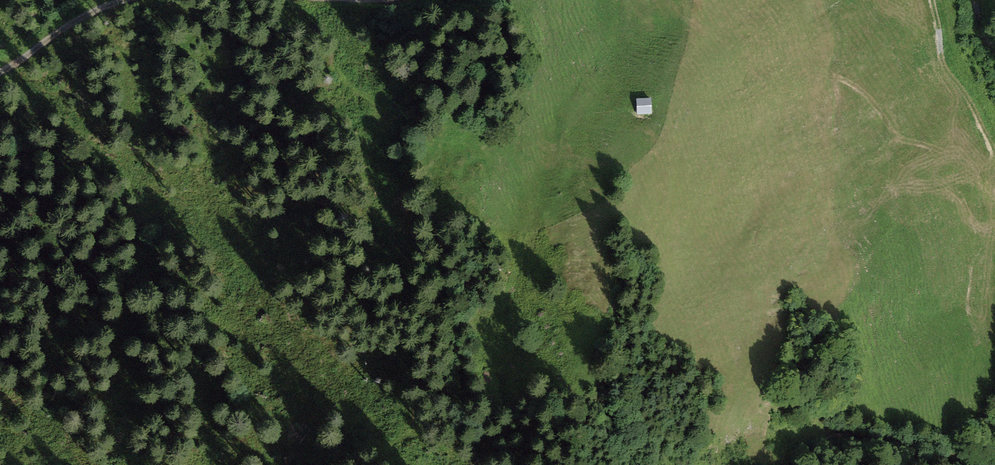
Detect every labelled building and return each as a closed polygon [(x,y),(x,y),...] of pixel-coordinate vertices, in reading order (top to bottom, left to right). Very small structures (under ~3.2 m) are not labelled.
[(647,102),(630,101),(630,117),(647,117),(647,102)]
